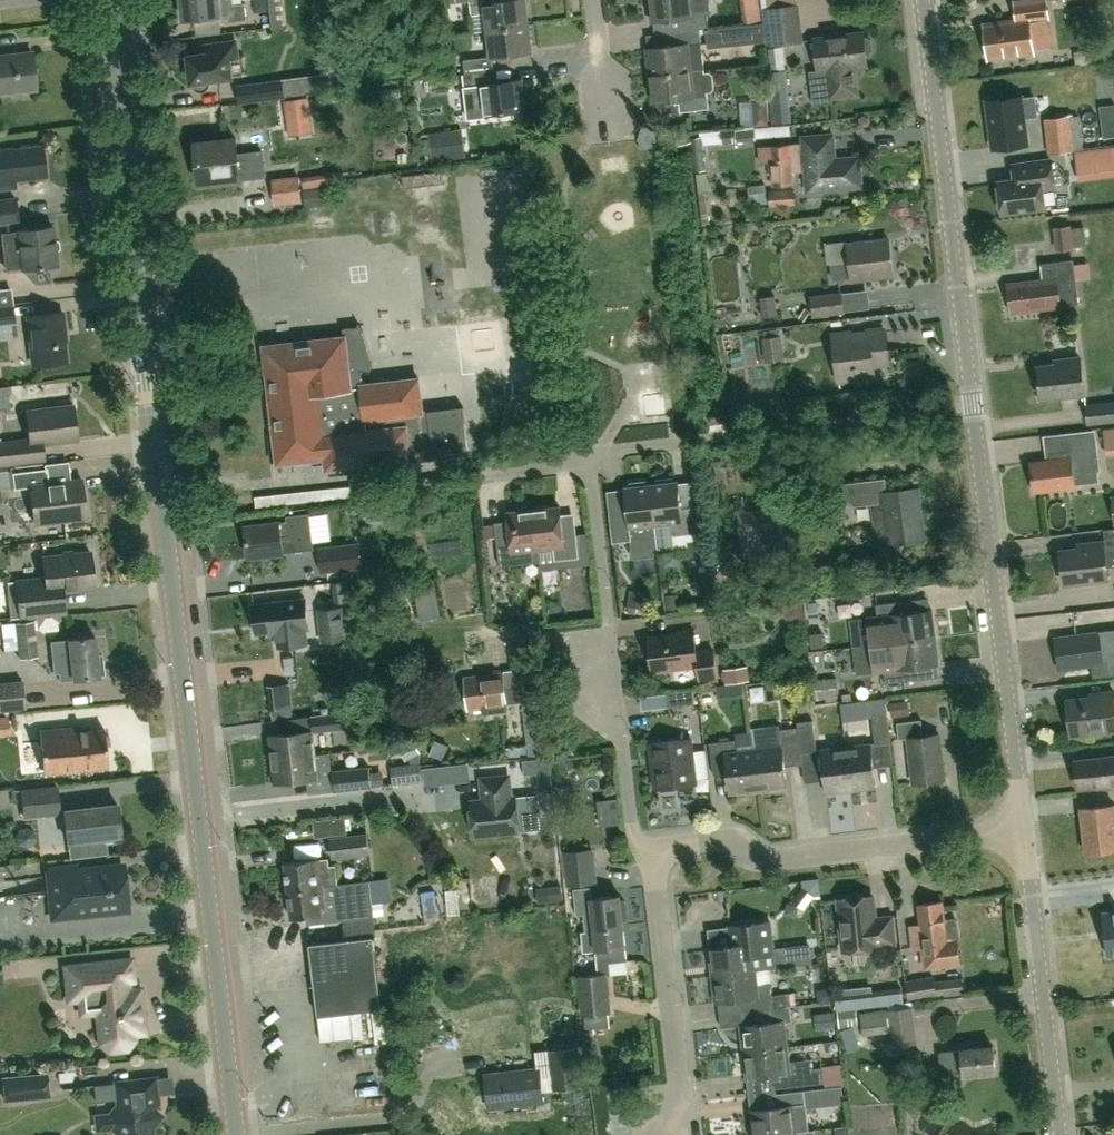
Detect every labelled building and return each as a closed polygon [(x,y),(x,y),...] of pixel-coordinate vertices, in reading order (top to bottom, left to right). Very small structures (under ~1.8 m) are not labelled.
[(184,20),(219,16),(220,22),(247,19),(245,3),(242,3),(241,0),(182,0),(184,20)] [(273,27),(285,26),(282,0),(270,0),(273,27)] [(457,2),(471,0),(472,14),(485,13),(487,30),(530,25),(527,0),(511,0),(500,1),(500,0),(456,0),(457,2)] [(650,22),(678,19),(679,32),(700,29),(708,28),(707,14),(693,16),(692,3),(696,2),(698,0),(648,0),(650,22)] [(1049,16),(1047,0),(1023,0),(1016,1),(1018,20),(985,25),(990,58),(1035,51),(1030,19),(1049,16)] [(801,42),(797,6),(769,10),(773,46),(801,42)] [(755,23),(708,28),(709,47),(757,42),(755,23)] [(464,59),(466,74),(494,70),(493,56),(533,51),(530,25),(487,30),(490,56),(464,59)] [(647,49),(650,76),(704,70),(701,42),(700,29),(679,32),(672,32),(673,46),(647,49)] [(818,72),(828,71),(831,98),(857,94),(854,68),(867,66),(866,54),(869,53),(872,50),(871,41),(868,38),(864,38),(863,33),(814,39),(818,72)] [(226,59),(237,58),(235,42),(207,45),(208,54),(189,56),(192,83),(193,86),(194,89),(197,92),(201,92),(206,91),(208,90),(211,86),(211,83),(211,79),(229,76),(226,59)] [(36,89),(32,51),(0,55),(0,93),(36,89)] [(496,83),(494,70),(466,74),(463,74),(465,86),(480,85),(484,114),(526,109),(523,80),(496,83)] [(708,95),(707,96),(706,91),(711,91),(714,88),(713,75),(709,72),(704,72),(704,70),(650,76),(652,102),(680,99),(681,111),(709,108),(708,95)] [(239,103),(286,97),(283,78),(237,84),(239,103)] [(1048,95),(1036,97),(1036,95),(1017,98),(1016,95),(988,99),(993,137),(1005,135),(1006,145),(1029,142),(1026,116),(1051,113),(1048,95)] [(764,125),(764,104),(752,103),(752,124),(764,125)] [(1099,106),(1103,138),(1113,137),(1113,104),(1099,106)] [(1071,114),(1047,117),(1051,153),(1075,149),(1071,114)] [(790,135),(790,125),(736,130),(736,142),(756,140),(756,138),(790,135)] [(429,133),(432,161),(466,157),(464,139),(462,128),(439,132),(429,133)] [(793,185),(792,174),(803,173),(802,165),(806,164),(809,192),(862,187),(859,158),(835,161),(832,136),(803,139),(805,154),(801,154),(800,144),(759,148),(761,162),(772,161),(775,187),(788,185),(793,185)] [(259,150),(237,153),(235,139),(196,144),(196,147),(192,147),(194,162),(198,161),(201,184),(226,181),(241,179),(241,178),(262,175),(259,150)] [(45,173),(42,145),(10,149),(10,148),(0,149),(0,185),(14,184),(13,177),(45,173)] [(1113,174),(1113,145),(1077,151),(1081,178),(1113,174)] [(1044,186),(1056,185),(1053,159),(1024,163),(1026,178),(999,181),(1003,210),(1046,205),(1044,186)] [(442,171),(402,176),(404,188),(443,184),(442,171)] [(275,204),(302,201),(299,177),(273,180),(275,204)] [(747,205),(768,202),(766,185),(744,187),(747,205)] [(793,189),(788,189),(771,190),(772,206),(794,205),(793,189)] [(0,200),(0,222),(13,220),(10,199),(0,200)] [(36,271),(37,267),(57,265),(52,226),(19,230),(19,232),(2,234),(5,261),(6,270),(23,268),(23,269),(25,269),(26,272),(36,271)] [(1071,228),(1070,226),(1056,228),(1059,246),(1086,242),(1084,226),(1071,228)] [(830,245),(832,264),(834,276),(852,274),(852,278),(893,274),(889,238),(848,243),(830,245)] [(1009,282),(1013,310),(1080,301),(1075,258),(1042,262),(1044,277),(1009,282)] [(813,317),(845,313),(842,291),(811,295),(813,317)] [(763,317),(778,315),(776,295),(761,297),(763,317)] [(18,335),(14,303),(0,304),(0,338),(18,335)] [(33,364),(66,360),(63,332),(65,331),(62,311),(27,315),(33,364)] [(873,365),(889,363),(884,328),(867,330),(868,333),(852,335),(851,332),(834,334),(840,387),(875,383),(873,365)] [(766,361),(785,359),(782,335),(763,337),(766,361)] [(428,459),(427,447),(425,433),(437,432),(439,453),(471,449),(463,374),(430,378),(433,399),(421,400),(419,378),(351,386),(345,336),(264,346),(278,464),(325,458),(326,471),(411,460),(428,459)] [(1042,397),(1085,392),(1081,357),(1064,359),(1065,363),(1038,366),(1042,397)] [(1085,404),(1088,424),(1113,421),(1113,400),(1085,404)] [(30,438),(0,441),(0,465),(12,463),(13,467),(44,463),(43,458),(44,458),(42,443),(77,439),(73,405),(27,410),(30,438)] [(711,425),(722,423),(721,416),(710,417),(711,425)] [(1098,482),(1097,469),(1098,469),(1094,433),(1068,436),(1070,449),(1050,451),(1050,458),(1030,460),(1034,491),(1075,487),(1075,484),(1098,482)] [(44,463),(13,467),(15,487),(30,485),(35,523),(86,517),(81,479),(47,483),(45,470),(44,463)] [(10,488),(8,470),(0,471),(0,489),(10,488)] [(655,484),(651,485),(656,525),(671,523),(673,536),(697,533),(694,508),(681,510),(678,481),(674,482),(674,479),(671,477),(656,479),(654,481),(655,484)] [(888,544),(925,539),(918,487),(886,491),(885,478),(844,483),(845,498),(854,505),(872,504),(873,518),(885,517),(888,544)] [(656,525),(651,485),(648,485),(647,482),(645,481),(630,483),(628,485),(628,487),(625,488),(628,517),(614,518),(617,542),(642,539),(641,527),(656,525)] [(784,542),(783,534),(786,533),(781,505),(738,512),(743,548),(784,542)] [(585,537),(577,538),(576,533),(562,535),(559,507),(533,510),(538,549),(553,547),(555,561),(579,558),(579,556),(587,555),(585,537)] [(538,549),(533,510),(506,513),(510,541),(496,542),(499,567),(539,562),(538,549)] [(322,540),(339,540),(339,516),(322,516),(322,540)] [(310,517),(281,521),(245,525),(249,557),(284,552),(284,548),(304,545),(305,550),(315,548),(310,517)] [(1113,564),(1113,548),(1104,549),(1103,541),(1086,543),(1087,548),(1060,551),(1064,582),(1108,577),(1106,565),(1113,564)] [(360,542),(318,547),(321,572),(363,567),(360,542)] [(8,581),(11,617),(64,611),(62,590),(94,587),(90,551),(43,557),(45,577),(8,581)] [(307,643),(305,628),(309,628),(305,599),(253,605),(257,633),(277,631),(279,646),(307,643)] [(868,616),(871,645),(936,637),(933,609),(907,612),(905,599),(876,602),(877,615),(868,616)] [(342,606),(317,609),(321,643),(346,640),(342,606)] [(4,651),(19,649),(19,657),(37,655),(33,620),(15,622),(0,623),(4,651)] [(527,621),(530,639),(510,641),(514,672),(503,674),(502,673),(465,678),(469,710),(486,708),(486,714),(507,711),(506,704),(522,702),(522,699),(537,697),(532,638),(537,638),(534,621),(527,621)] [(649,639),(651,655),(653,671),(698,665),(700,681),(718,679),(714,648),(696,651),(693,628),(680,630),(680,634),(649,639)] [(1061,667),(1102,661),(1098,631),(1056,636),(1061,667)] [(60,680),(75,678),(100,675),(100,674),(105,673),(103,653),(97,653),(95,636),(50,641),(54,673),(59,673),(60,680)] [(936,637),(871,645),(874,671),(884,670),(885,682),(915,678),(913,666),(940,663),(936,637)] [(748,666),(723,669),(725,683),(750,680),(748,666)] [(816,699),(839,696),(836,677),(814,680),(816,699)] [(21,679),(0,682),(0,711),(25,708),(21,679)] [(694,704),(693,690),(668,692),(669,706),(694,704)] [(1113,728),(1113,691),(1099,693),(1099,696),(1067,700),(1071,734),(1113,728)] [(313,715),(317,715),(318,730),(356,725),(355,711),(353,711),(351,697),(310,702),(313,715)] [(551,754),(545,698),(531,700),(533,716),(528,716),(531,742),(537,741),(539,755),(551,754)] [(875,744),(891,742),(887,710),(871,712),(875,744)] [(912,782),(944,778),(938,732),(923,734),(921,718),(896,721),(898,738),(907,737),(912,782)] [(0,719),(0,733),(9,732),(7,719),(0,719)] [(801,752),(816,750),(812,720),(797,722),(798,726),(801,752)] [(802,764),(801,752),(798,726),(780,729),(780,733),(768,735),(769,747),(753,749),(758,788),(787,785),(785,766),(802,764)] [(44,772),(108,765),(105,730),(72,733),(71,728),(40,731),(44,772)] [(269,735),(272,759),(315,753),(312,730),(269,735)] [(440,766),(449,744),(435,738),(426,761),(440,766)] [(675,786),(695,784),(689,739),(670,742),(651,744),(656,789),(675,786)] [(758,788),(753,749),(738,751),(737,739),(710,743),(715,775),(727,774),(730,792),(758,788)] [(851,790),(875,787),(869,743),(846,746),(851,790)] [(851,790),(846,746),(821,749),(826,793),(851,790)] [(330,763),(328,752),(315,754),(315,753),(272,759),(275,783),(323,777),(321,764),(330,763)] [(1076,760),(1079,786),(1113,783),(1113,756),(1076,760)] [(467,777),(466,764),(453,766),(454,779),(467,777)] [(369,771),(361,772),(334,775),(336,790),(371,786),(369,771)] [(483,800),(471,801),(474,834),(519,830),(515,797),(511,797),(509,775),(481,778),(483,800)] [(60,814),(57,785),(12,790),(13,802),(22,801),(23,817),(60,814)] [(118,832),(121,832),(117,801),(64,806),(68,837),(87,835),(90,856),(108,853),(107,842),(119,841),(118,832)] [(1081,807),(1086,851),(1113,848),(1113,803),(1081,807)] [(326,836),(347,834),(345,816),(324,818),(326,836)] [(367,833),(331,837),(334,859),(369,855),(367,833)] [(562,851),(566,886),(597,883),(594,848),(562,851)] [(285,861),(288,889),(338,883),(338,882),(336,863),(330,864),(329,857),(323,857),(315,857),(285,861)] [(49,869),(54,916),(129,908),(124,866),(78,871),(77,866),(49,869)] [(346,920),(374,917),(370,879),(338,882),(338,883),(288,889),(292,917),(307,915),(308,922),(341,918),(346,920)] [(591,886),(574,888),(577,912),(584,912),(586,929),(594,928),(594,930),(624,927),(623,920),(625,920),(627,918),(625,900),(623,898),(621,899),(620,894),(592,897),(591,886)] [(892,915),(879,916),(879,921),(875,922),(872,894),(839,898),(845,948),(878,945),(877,943),(895,941),(892,915)] [(959,937),(957,920),(954,918),(944,919),(942,899),(918,902),(920,923),(910,924),(912,944),(922,943),(923,955),(925,969),(959,965),(958,957),(956,941),(959,937)] [(1104,914),(1109,954),(1113,954),(1113,912),(1104,914)] [(376,936),(374,917),(346,920),(344,923),(346,938),(309,942),(318,1014),(321,1042),(354,1038),(350,1010),(382,1007),(374,937),(376,936)] [(728,924),(730,944),(708,946),(712,974),(756,968),(754,956),(776,954),(772,919),(759,921),(728,924)] [(825,921),(811,922),(812,937),(826,936),(825,921)] [(624,927),(594,930),(594,931),(582,932),(584,951),(596,950),(599,972),(582,974),(586,1009),(609,1007),(605,973),(611,972),(609,961),(625,959),(623,945),(626,944),(624,927)] [(101,1037),(102,1043),(110,1050),(126,1048),(133,1039),(133,1033),(144,1032),(144,1024),(140,1025),(139,1015),(143,1015),(142,1008),(135,1003),(134,996),(125,988),(124,980),(114,981),(112,962),(66,967),(69,1000),(101,996),(104,1022),(106,1024),(100,1031),(100,1037),(101,1037)] [(756,968),(712,974),(715,1001),(742,997),(743,1012),(787,1006),(787,1005),(791,1005),(789,992),(772,995),(769,968),(756,970),(756,968)] [(909,999),(937,995),(935,981),(935,976),(906,980),(909,999)] [(888,1005),(903,1003),(901,988),(877,991),(879,1006),(888,1005)] [(787,1006),(743,1012),(745,1023),(740,1023),(744,1050),(787,1045),(784,1018),(789,1018),(787,1006)] [(862,1035),(891,1032),(893,1046),(917,1043),(913,1006),(859,1012),(862,1035)] [(553,1089),(583,1085),(579,1045),(548,1049),(553,1089)] [(787,1045),(744,1050),(747,1078),(769,1075),(771,1088),(824,1082),(823,1066),(812,1067),(811,1059),(789,1061),(787,1045)] [(964,1075),(996,1072),(993,1045),(939,1051),(940,1064),(963,1062),(964,1075)] [(489,1107),(542,1101),(538,1066),(485,1072),(489,1107)] [(50,1098),(48,1072),(1,1076),(4,1102),(50,1098)] [(117,1130),(122,1134),(152,1134),(151,1126),(161,1114),(153,1107),(157,1102),(156,1094),(157,1094),(155,1077),(116,1081),(117,1097),(120,1100),(110,1114),(94,1115),(95,1133),(117,1130)] [(808,1130),(805,1101),(804,1088),(776,1091),(777,1104),(751,1107),(754,1134),(796,1129),(796,1131),(808,1130)] [(818,1129),(835,1128),(834,1114),(853,1112),(851,1092),(837,1093),(838,1103),(816,1104),(818,1129)]
